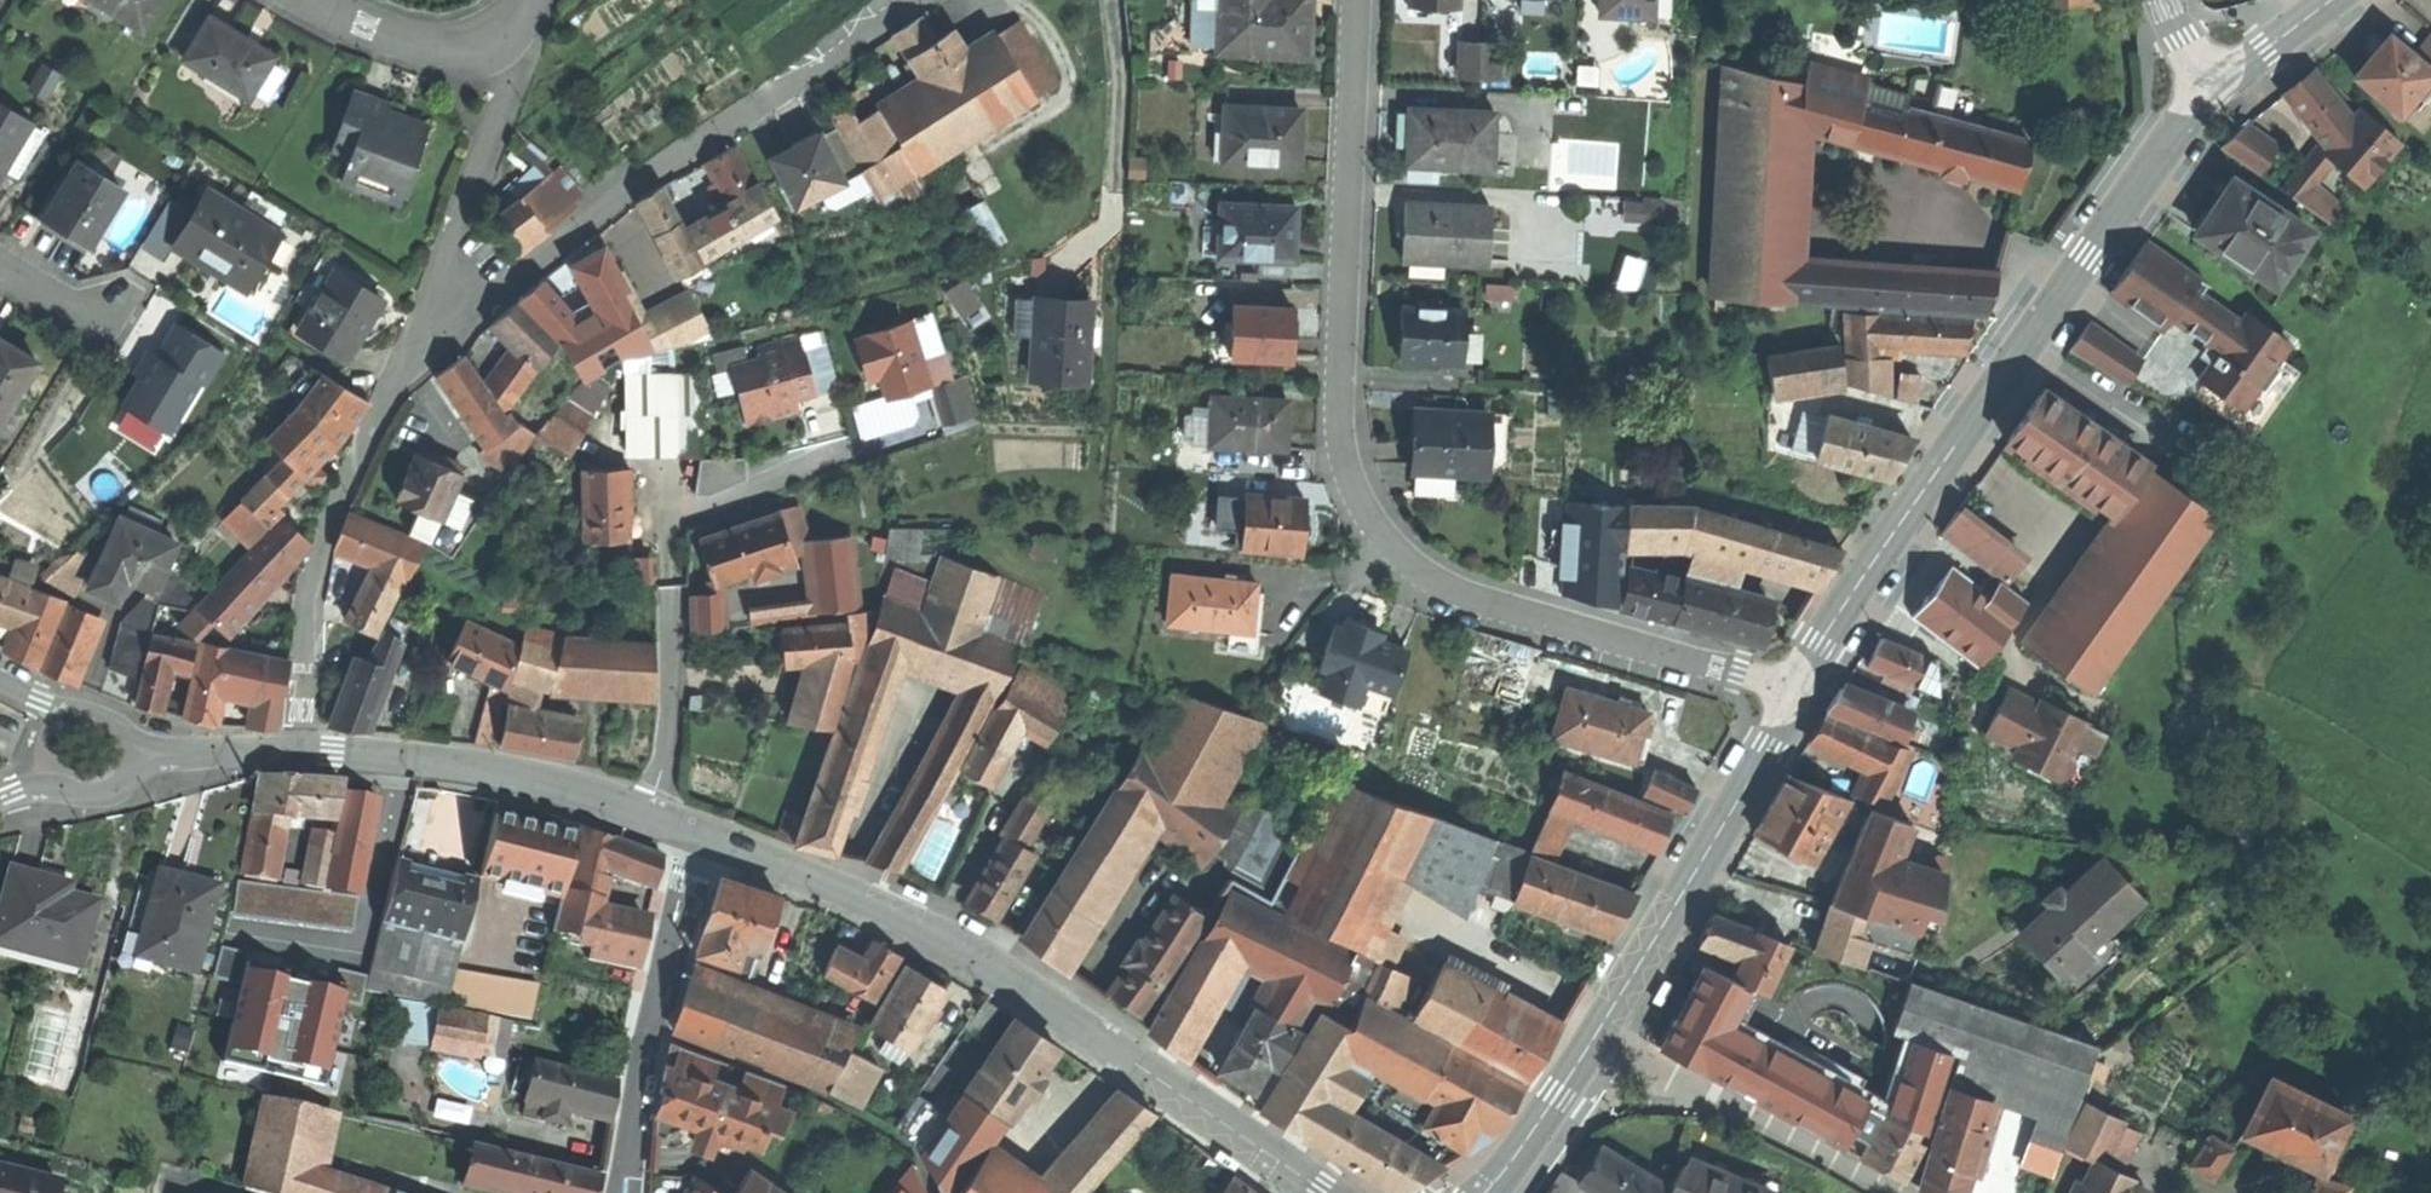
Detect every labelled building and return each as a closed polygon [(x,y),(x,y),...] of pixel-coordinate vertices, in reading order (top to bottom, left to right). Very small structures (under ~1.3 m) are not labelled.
[(145,27),(161,0),(101,0),(145,27)] [(1215,49),(1217,0),(1192,0),(1190,36),(1155,34),(1154,57),(1190,58),(1190,48),(1215,49)] [(1301,56),(1302,29),(1304,0),(1217,0),(1215,49),(1215,53),(1301,56)] [(1407,6),(1457,8),(1457,0),(1407,0),(1407,6)] [(1519,7),(1544,8),(1544,0),(1519,0),(1519,7)] [(1599,14),(1651,17),(1652,0),(1600,0),(1599,14)] [(242,33),(210,14),(186,54),(213,70),(254,95),(278,54),(242,33)] [(894,34),(915,70),(941,54),(933,42),(919,18),(894,34)] [(1015,23),(994,36),(1004,53),(1033,101),(1054,88),(1015,23)] [(951,31),(933,42),(941,54),(949,68),(955,65),(964,81),(976,101),(900,147),(887,154),(859,171),(874,197),(894,185),(1033,101),(1004,53),(975,70),(965,54),(951,31)] [(2398,112),(2415,93),(2430,74),(2430,70),(2414,56),(2388,34),(2371,54),(2354,75),(2398,112)] [(994,36),(965,54),(975,70),(1004,53),(994,36)] [(2414,56),(2430,70),(2430,37),(2414,56)] [(1475,79),(1477,43),(1460,42),(1458,78),(1475,79)] [(1496,44),(1477,43),(1475,79),(1494,80),(1496,44)] [(922,82),(925,86),(951,70),(949,68),(941,54),(915,70),(922,82)] [(31,84),(47,93),(59,72),(44,63),(31,84)] [(951,70),(925,86),(933,99),(964,81),(955,65),(949,68),(951,70)] [(1738,299),(1789,302),(1792,259),(1800,131),(1803,86),(1726,67),(1713,297),(1738,299)] [(247,106),(254,95),(213,70),(207,82),(247,106)] [(2299,80),(2283,93),(2330,151),(2353,132),(2358,128),(2344,110),(2312,70),(2299,80)] [(1839,80),(1836,91),(1859,98),(1862,87),(1853,73),(1839,80)] [(2415,93),(2425,102),(2430,95),(2430,74),(2415,93)] [(925,86),(922,82),(899,96),(877,109),(885,123),(900,147),(976,101),(964,81),(933,99),(925,86)] [(1862,87),(1859,98),(1905,110),(1909,94),(1864,82),(1862,87)] [(1834,91),(1803,86),(1800,131),(1822,137),(1834,91)] [(1836,91),(1834,91),(1822,137),(1892,158),(1905,110),(1859,98),(1836,91)] [(393,108),(354,95),(336,147),(353,153),(343,181),(404,202),(429,131),(406,123),(390,117),(393,108)] [(842,97),(825,108),(859,171),(887,154),(873,130),(885,123),(877,109),(856,122),(842,97)] [(2353,101),(2344,110),(2358,128),(2362,132),(2357,137),(2353,132),(2330,151),(2333,154),(2317,174),(2303,164),(2281,189),(2331,223),(2399,141),(2353,101)] [(7,165),(32,123),(0,105),(0,177),(7,165)] [(1299,111),(1223,108),(1221,162),(1297,165),(1298,138),(1299,111)] [(1493,112),(1408,108),(1407,123),(1396,122),(1395,134),(1395,145),(1405,145),(1404,164),(1406,164),(1433,166),(1490,168),(1493,112)] [(2081,122),(2086,120),(2088,115),(2085,110),(2080,109),(2076,111),(2074,116),(2076,121),(2081,122)] [(2028,142),(1905,110),(1892,158),(2015,190),(2021,168),(2028,142)] [(43,130),(32,123),(7,165),(19,172),(43,130)] [(900,147),(885,123),(873,130),(887,154),(900,147)] [(2219,148),(2242,164),(2263,135),(2246,123),(2219,148)] [(2362,132),(2358,128),(2353,132),(2357,137),(2362,132)] [(832,130),(817,138),(836,175),(851,168),(832,130)] [(2277,145),(2263,135),(2242,164),(2257,174),(2277,145)] [(792,149),(771,160),(793,205),(839,182),(836,175),(817,138),(817,137),(792,149)] [(99,146),(86,169),(107,181),(120,157),(99,146)] [(725,204),(727,209),(743,237),(774,220),(734,147),(717,157),(703,164),(713,183),(725,204)] [(544,152),(514,183),(524,193),(554,162),(544,152)] [(47,217),(91,241),(120,188),(107,181),(86,169),(76,163),(47,217)] [(1433,179),(1433,166),(1406,164),(1406,178),(1433,179)] [(680,178),(661,189),(675,214),(695,204),(680,178)] [(524,202),(545,228),(572,206),(551,180),(524,202)] [(2197,232),(2274,283),(2308,230),(2281,212),(2279,214),(2230,182),(2212,209),(2197,232)] [(717,208),(725,204),(713,183),(706,187),(717,208)] [(903,200),(894,185),(874,197),(882,213),(903,200)] [(650,195),(637,202),(678,276),(702,263),(701,261),(685,232),(675,214),(661,189),(650,195)] [(207,195),(175,249),(193,259),(211,270),(217,261),(255,283),(281,237),(207,195)] [(1488,206),(1403,203),(1402,232),(1401,260),(1411,261),(1439,262),(1486,264),(1488,206)] [(1295,208),(1219,205),(1218,228),(1202,227),(1201,256),(1217,256),(1217,258),(1293,261),(1294,239),(1295,208)] [(727,209),(685,232),(701,261),(743,237),(727,209)] [(87,250),(91,241),(47,217),(42,226),(62,236),(87,250)] [(2128,267),(2119,280),(2123,283),(2125,295),(2122,300),(2163,328),(2171,317),(2219,350),(2199,379),(2204,382),(2243,409),(2259,386),(2264,389),(2281,365),(2276,362),(2279,357),(2290,341),(2247,311),(2241,319),(2201,292),(2208,282),(2147,240),(2128,267)] [(598,320),(577,333),(559,344),(581,382),(622,358),(652,352),(639,328),(620,290),(624,288),(619,278),(603,250),(584,260),(570,268),(598,320)] [(1789,302),(1925,310),(1928,268),(1792,259),(1789,302)] [(1438,277),(1439,262),(1411,261),(1410,276),(1438,277)] [(709,276),(702,263),(678,276),(685,289),(709,276)] [(1925,310),(1981,314),(1993,273),(1928,268),(1925,310)] [(292,326),(349,361),(365,335),(383,305),(334,275),(311,312),(304,307),(292,326)] [(622,277),(619,278),(624,288),(620,290),(639,328),(647,323),(622,277)] [(2110,292),(2122,300),(2125,295),(2123,283),(2119,280),(2110,292)] [(541,283),(515,304),(556,341),(559,344),(577,333),(541,283)] [(1011,334),(1032,335),(1034,298),(1014,297),(1011,334)] [(1737,311),(1738,299),(1713,297),(1712,309),(1737,311)] [(1063,300),(1034,298),(1032,335),(1029,376),(1084,379),(1088,301),(1063,300)] [(647,323),(639,328),(652,352),(711,338),(691,301),(647,323)] [(499,330),(514,345),(536,367),(556,341),(515,304),(503,314),(492,323),(499,330)] [(1290,308),(1232,305),(1231,331),(1210,330),(1208,362),(1263,365),(1263,357),(1288,358),(1289,334),(1290,308)] [(1462,309),(1398,307),(1397,333),(1396,359),(1459,361),(1460,359),(1460,337),(1462,309)] [(1880,358),(1880,347),(1880,315),(1843,312),(1843,358),(1880,358)] [(908,321),(908,323),(919,359),(938,353),(927,315),(908,321)] [(1880,347),(1895,347),(1895,315),(1880,315),(1880,347)] [(1968,320),(1895,315),(1895,347),(1961,351),(1965,334),(1968,320)] [(178,316),(126,403),(178,434),(230,347),(178,316)] [(2072,348),(2126,383),(2142,357),(2089,322),(2072,348)] [(487,328),(494,335),(499,330),(492,323),(487,328)] [(908,323),(864,336),(865,338),(877,379),(883,399),(908,392),(927,386),(919,359),(908,323)] [(494,335),(509,351),(514,345),(499,330),(494,335)] [(820,333),(800,338),(812,388),(832,383),(820,333)] [(1478,337),(1460,337),(1460,359),(1477,360),(1478,337)] [(759,360),(731,367),(745,426),(771,419),(794,414),(791,400),(813,394),(812,388),(800,338),(756,348),(759,360)] [(866,382),(877,379),(865,338),(854,341),(866,382)] [(1765,355),(1771,390),(1841,379),(1835,344),(1765,355)] [(0,345),(0,453),(48,375),(20,357),(0,345)] [(509,351),(493,371),(519,389),(536,367),(514,345),(509,351)] [(1880,363),(1895,347),(1880,347),(1880,358),(1880,363)] [(2299,371),(2279,357),(2276,362),(2281,365),(2264,389),(2259,386),(2243,409),(2235,421),(2255,435),(2299,371)] [(463,358),(435,377),(473,432),(501,413),(482,385),(463,358)] [(1880,363),(1880,358),(1843,358),(1844,383),(1878,393),(1881,375),(1880,363)] [(343,366),(315,394),(314,396),(319,400),(329,410),(354,385),(358,381),(343,366)] [(1891,397),(1912,403),(1916,374),(1888,370),(1888,377),(1893,378),(1891,397)] [(493,371),(482,385),(501,413),(519,389),(493,371)] [(624,404),(628,404),(699,404),(700,374),(624,374),(624,404)] [(2196,394),(2235,421),(2243,409),(2204,382),(2196,394)] [(954,384),(936,390),(946,425),(965,420),(954,384)] [(354,385),(329,410),(328,412),(347,430),(369,401),(354,385)] [(2006,439),(2090,498),(2125,449),(2113,439),(2041,389),(2021,418),(2006,439)] [(278,428),(285,435),(287,434),(319,400),(314,396),(315,394),(313,392),(278,428)] [(914,414),(908,392),(883,399),(851,408),(859,434),(863,437),(887,430),(911,423),(914,414)] [(1286,401),(1211,397),(1210,417),(1209,442),(1208,445),(1283,449),(1285,428),(1286,401)] [(319,400),(287,434),(297,444),(328,412),(329,410),(319,400)] [(699,404),(628,404),(627,453),(699,453),(699,404)] [(530,409),(518,424),(535,436),(547,422),(530,409)] [(558,409),(547,422),(535,436),(568,455),(585,430),(558,409)] [(282,459),(265,477),(275,486),(285,497),(312,470),(333,448),(347,430),(328,412),(297,444),(282,459)] [(1485,416),(1412,412),(1411,443),(1409,471),(1414,471),(1447,473),(1482,476),(1485,416)] [(512,428),(501,413),(473,432),(483,447),(512,428)] [(1789,453),(1812,459),(1823,417),(1813,414),(1798,421),(1789,453)] [(1196,441),(1209,442),(1210,417),(1197,416),(1196,441)] [(1812,459),(1883,477),(1896,457),(1910,437),(1864,426),(1852,424),(1823,417),(1812,459)] [(518,424),(512,428),(483,447),(476,452),(507,476),(535,436),(518,424)] [(2120,429),(2113,439),(2125,449),(2133,438),(2120,429)] [(272,449),(282,459),(297,444),(287,434),(285,435),(272,449)] [(422,449),(419,457),(460,475),(463,468),(422,449)] [(2146,463),(2125,449),(2090,498),(2111,513),(2146,463)] [(417,511),(440,522),(455,490),(461,476),(460,475),(419,457),(415,455),(405,477),(394,501),(417,511)] [(582,459),(582,471),(593,471),(593,458),(582,459)] [(2215,512),(2146,463),(2111,513),(2019,642),(2089,691),(2215,512)] [(582,471),(584,542),(625,541),(623,471),(593,471),(582,471)] [(1446,493),(1447,473),(1414,471),(1413,491),(1446,493)] [(238,501),(240,503),(251,513),(275,486),(265,477),(264,475),(238,501)] [(732,483),(694,483),(687,535),(727,519),(732,483)] [(475,500),(455,490),(440,522),(428,542),(449,558),(471,525),(465,521),(475,500)] [(1303,501),(1244,496),(1240,549),(1300,553),(1302,526),(1303,501)] [(220,523),(245,549),(266,529),(251,513),(240,503),(220,523)] [(776,510),(777,513),(779,520),(799,518),(795,505),(776,510)] [(1625,508),(1565,505),(1559,595),(1618,607),(1620,569),(1623,538),(1625,508)] [(1818,577),(1836,549),(1766,527),(1691,507),(1625,505),(1625,508),(1623,538),(1684,538),(1818,577)] [(1942,529),(2008,578),(2023,558),(1957,509),(1942,529)] [(128,511),(123,523),(153,536),(158,524),(128,511)] [(428,542),(440,522),(417,511),(406,533),(428,542)] [(405,573),(411,575),(426,545),(348,513),(334,547),(375,562),(405,573)] [(777,513),(699,540),(706,561),(713,581),(713,583),(720,580),(792,556),(790,551),(779,520),(777,513)] [(846,513),(799,518),(805,541),(849,537),(846,513)] [(799,518),(779,520),(790,551),(805,550),(810,601),(811,612),(813,611),(856,607),(849,537),(805,541),(799,518)] [(278,520),(248,553),(275,577),(286,564),(304,544),(278,520)] [(87,562),(77,585),(106,597),(115,575),(125,579),(153,591),(173,544),(153,536),(123,523),(117,521),(97,566),(87,562)] [(881,554),(897,556),(902,529),(887,528),(881,554)] [(44,581),(72,596),(77,585),(87,562),(76,550),(62,563),(44,581)] [(208,618),(224,633),(254,600),(273,579),(275,577),(248,553),(246,551),(196,607),(208,618)] [(644,553),(621,553),(617,582),(645,582),(644,553)] [(933,585),(891,571),(862,653),(899,667),(962,692),(989,702),(1032,624),(984,606),(995,575),(943,556),(933,585)] [(40,577),(44,581),(62,563),(59,559),(40,577)] [(401,581),(405,573),(375,562),(372,567),(401,581)] [(294,572),(286,564),(275,577),(273,579),(288,593),(294,572)] [(401,581),(372,567),(359,596),(346,622),(375,636),(401,581)] [(1916,618),(1979,664),(2016,613),(1952,567),(1935,592),(1926,603),(1916,618)] [(189,576),(203,590),(211,582),(197,568),(189,576)] [(1681,583),(1620,569),(1618,607),(1618,610),(1670,623),(1681,583)] [(14,573),(10,583),(28,589),(33,591),(37,582),(14,573)] [(141,599),(125,615),(149,638),(154,618),(168,625),(176,610),(185,611),(199,595),(174,573),(152,602),(141,599)] [(1253,584),(1169,574),(1164,623),(1226,630),(1248,633),(1252,594),(1253,584)] [(115,601),(125,579),(115,575),(106,597),(115,601)] [(408,591),(418,596),(424,584),(413,579),(408,591)] [(1682,579),(1681,583),(1670,623),(1755,645),(1761,623),(1767,601),(1682,579)] [(12,630),(28,589),(10,583),(0,580),(0,625),(12,630)] [(720,590),(720,580),(713,583),(713,581),(703,584),(704,593),(720,590)] [(99,612),(106,597),(77,585),(72,596),(68,607),(90,616),(93,609),(99,612)] [(22,659),(38,668),(66,602),(33,591),(28,589),(12,630),(4,650),(22,659)] [(720,628),(720,590),(704,593),(690,596),(691,631),(720,628)] [(1260,595),(1252,594),(1248,633),(1226,630),(1224,650),(1253,653),(1257,612),(1260,595)] [(813,617),(813,611),(811,612),(810,601),(747,609),(749,625),(813,617)] [(71,682),(96,619),(90,616),(68,607),(41,669),(58,676),(71,682)] [(191,636),(208,618),(196,607),(177,628),(191,636)] [(96,619),(99,612),(93,609),(90,616),(96,619)] [(836,626),(829,627),(831,661),(849,660),(853,660),(868,611),(836,616),(836,626)] [(149,638),(125,615),(108,672),(137,682),(149,638)] [(393,618),(385,631),(402,642),(403,643),(410,625),(393,618)] [(1365,629),(1343,621),(1340,629),(1331,626),(1316,668),(1325,672),(1318,693),(1353,705),(1361,684),(1388,693),(1403,651),(1375,642),(1363,637),(1365,629)] [(465,622),(446,660),(471,672),(491,681),(504,688),(515,646),(465,622)] [(654,645),(562,638),(558,650),(548,648),(551,636),(552,634),(522,627),(511,674),(512,674),(536,682),(547,685),(642,692),(654,693),(654,645)] [(829,627),(779,630),(781,648),(782,666),(813,663),(831,661),(829,627)] [(1371,631),(1365,629),(1363,637),(1375,642),(1378,633),(1371,631)] [(385,631),(367,661),(392,669),(402,642),(385,631)] [(1533,648),(1476,631),(1450,706),(1507,726),(1515,703),(1527,667),(1533,648)] [(562,638),(551,636),(548,648),(558,650),(562,638)] [(1874,650),(1868,663),(1890,672),(1905,678),(1935,690),(1934,659),(1879,637),(1874,650)] [(195,649),(153,638),(146,662),(174,669),(189,673),(195,649)] [(215,725),(223,688),(231,650),(200,643),(183,718),(196,721),(215,725)] [(287,662),(231,650),(223,688),(258,696),(278,700),(287,662)] [(872,745),(899,667),(862,653),(834,731),(872,745)] [(367,661),(355,657),(328,725),(348,728),(368,730),(392,669),(367,661)] [(841,687),(849,660),(831,661),(813,663),(808,678),(841,687)] [(172,674),(174,669),(146,662),(145,667),(172,674)] [(162,714),(172,674),(145,667),(134,707),(150,711),(162,714)] [(1020,730),(1045,745),(1072,698),(1018,667),(991,714),(1020,730)] [(1531,668),(1527,667),(1515,703),(1518,705),(1531,668)] [(1902,687),(1905,678),(1890,672),(1886,681),(1902,687)] [(506,702),(507,703),(531,708),(536,682),(512,674),(506,702)] [(829,727),(841,687),(808,678),(802,698),(795,721),(829,727)] [(497,717),(504,688),(491,681),(481,712),(489,714),(497,717)] [(1381,715),(1388,693),(1361,684),(1353,705),(1381,715)] [(1902,711),(1841,685),(1827,708),(1903,740),(1902,711)] [(1996,710),(1986,729),(2017,745),(2014,751),(2057,773),(2053,780),(2073,790),(2104,730),(2061,708),(2059,713),(2007,687),(1996,710)] [(1646,713),(1564,689),(1549,739),(1631,764),(1639,738),(1646,713)] [(655,704),(654,693),(642,692),(641,703),(655,704)] [(898,869),(989,702),(962,692),(869,862),(898,869)] [(1175,693),(1141,745),(1218,801),(1265,724),(1175,693)] [(272,728),(278,700),(258,696),(252,728),(272,728)] [(785,720),(795,721),(802,698),(793,696),(785,720)] [(531,708),(507,703),(499,742),(531,748),(567,756),(575,716),(531,708)] [(481,712),(480,719),(487,721),(489,714),(481,712)] [(1808,738),(1847,757),(1860,730),(1824,713),(1817,724),(1808,738)] [(489,747),(497,717),(489,714),(487,721),(480,719),(472,744),(489,747)] [(988,786),(1020,730),(991,714),(987,721),(985,719),(980,728),(983,729),(959,769),(974,778),(988,786)] [(1847,757),(1865,765),(1878,738),(1860,730),(1847,757)] [(833,854),(872,745),(834,731),(802,819),(793,844),(813,850),(833,854)] [(1909,747),(1879,735),(1878,738),(1865,765),(1852,790),(1882,802),(1909,747)] [(1142,819),(1197,859),(1227,882),(1259,831),(1218,801),(1141,745),(1110,795),(1142,819)] [(1689,789),(1652,772),(1640,798),(1677,815),(1689,789)] [(1756,832),(1813,862),(1848,795),(1787,772),(1773,799),(1756,832)] [(1567,818),(1582,823),(1596,787),(1560,773),(1558,779),(1554,788),(1546,810),(1567,818)] [(1544,785),(1554,788),(1558,779),(1548,775),(1544,785)] [(259,777),(245,876),(277,880),(286,821),(304,823),(304,819),(309,785),(309,784),(286,781),(259,777)] [(1295,860),(1309,867),(1351,787),(1337,781),(1295,860)] [(341,790),(309,785),(304,819),(336,823),(341,790)] [(1370,926),(1396,875),(1426,815),(1351,787),(1309,867),(1285,915),(1357,950),(1370,926)] [(1660,833),(1667,814),(1596,787),(1582,823),(1653,850),(1660,833)] [(347,794),(333,857),(365,865),(380,802),(364,798),(347,794)] [(1129,851),(1142,819),(1110,795),(1020,935),(1039,949),(1054,961),(1097,892),(1102,895),(1129,851)] [(995,840),(999,842),(1003,836),(1022,847),(1045,810),(1022,796),(995,840)] [(1845,863),(1831,900),(1874,913),(1896,858),(1911,821),(1868,805),(1845,863)] [(1548,860),(1567,818),(1546,810),(1528,852),(1548,860)] [(776,838),(793,844),(802,819),(785,812),(776,838)] [(1464,914),(1474,888),(1491,840),(1426,815),(1396,875),(1464,914)] [(478,880),(496,884),(512,821),(493,817),(478,880)] [(496,884),(561,900),(576,837),(545,830),(512,821),(496,884)] [(553,932),(594,943),(596,943),(603,913),(611,874),(618,843),(602,837),(579,828),(576,837),(561,900),(553,932)] [(1296,850),(1259,831),(1227,882),(1269,903),(1296,850)] [(982,906),(996,915),(1033,854),(1022,847),(1003,836),(999,842),(966,896),(982,906)] [(619,839),(618,843),(611,874),(653,891),(663,856),(619,839)] [(1474,888),(1511,901),(1526,856),(1527,854),(1491,840),(1474,888)] [(331,848),(314,844),(305,888),(322,892),(331,848)] [(1511,901),(1610,936),(1621,916),(1634,894),(1526,856),(1511,901)] [(333,857),(323,900),(359,908),(369,866),(365,865),(333,857)] [(400,858),(396,875),(416,879),(420,863),(400,858)] [(1942,872),(1896,858),(1874,913),(1916,926),(1936,932),(1942,872)] [(2038,954),(2056,972),(2101,930),(2137,897),(2101,858),(2020,934),(2038,954)] [(1205,918),(1227,882),(1197,859),(1172,895),(1205,918)] [(189,878),(159,870),(141,937),(156,940),(151,959),(194,971),(217,885),(189,878)] [(396,875),(382,927),(461,946),(474,893),(438,885),(416,879),(396,875)] [(0,909),(0,931),(44,942),(41,953),(83,964),(102,891),(69,882),(65,897),(50,893),(37,890),(39,884),(9,876),(0,909)] [(747,888),(721,879),(705,929),(745,941),(763,947),(779,898),(747,888)] [(1237,964),(1270,979),(1305,996),(1321,1004),(1326,1006),(1330,998),(1355,953),(1226,892),(1195,943),(1237,964)] [(1137,1015),(1205,918),(1172,895),(1105,992),(1137,1015)] [(307,973),(365,986),(383,914),(359,908),(323,900),(307,973)] [(1874,913),(1831,900),(1823,925),(1867,938),(1909,951),(1916,926),(1874,913)] [(1704,927),(1698,942),(1743,960),(1756,930),(1711,911),(1704,927)] [(603,913),(596,943),(616,948),(617,942),(642,947),(647,923),(603,913)] [(1860,963),(1867,938),(1823,925),(1816,949),(1830,952),(1860,963)] [(1400,940),(1370,926),(1357,950),(1387,965),(1400,940)] [(366,993),(447,1007),(455,974),(461,946),(382,927),(366,993)] [(737,966),(745,941),(705,929),(697,954),(737,966)] [(1787,943),(1756,930),(1743,960),(1737,974),(1744,977),(1768,988),(1781,957),(1787,943)] [(2122,952),(2101,930),(2056,972),(2076,994),(2122,952)] [(136,955),(151,959),(156,940),(141,937),(136,955)] [(590,961),(636,971),(642,947),(617,942),(616,948),(596,943),(594,943),(590,961)] [(849,986),(874,1000),(899,956),(887,950),(874,943),(863,962),(849,986)] [(1216,1000),(1237,964),(1195,943),(1147,1028),(1174,1051),(1206,995),(1216,1000)] [(848,989),(849,986),(863,962),(838,947),(822,975),(848,989)] [(1601,972),(1605,975),(1618,952),(1609,947),(1600,964),(1596,970),(1601,972)] [(1869,966),(1860,963),(1830,952),(1823,970),(1841,977),(1850,994),(1840,1022),(1847,1025),(1858,996),(1869,966)] [(1369,960),(1355,953),(1330,998),(1347,1006),(1369,960)] [(1729,1008),(1744,977),(1737,974),(1687,953),(1644,1038),(1701,1069),(1720,1027),(1729,1008)] [(1793,1013),(1814,973),(1781,957),(1768,988),(1744,977),(1729,1008),(1764,1025),(1775,1024),(1785,1021),(1793,1013)] [(1375,963),(1359,998),(1383,1009),(1381,1014),(1393,1020),(1412,980),(1375,963)] [(905,1046),(912,1050),(948,990),(926,977),(906,965),(870,1025),(882,1032),(905,1046)] [(1501,1008),(1433,971),(1408,1017),(1476,1055),(1501,1008)] [(538,987),(455,974),(447,1007),(529,1020),(538,987)] [(856,1036),(691,974),(673,1031),(828,1089),(848,1050),(856,1036)] [(1270,979),(1254,1006),(1288,1026),(1305,996),(1270,979)] [(1909,979),(1892,1029),(1950,1049),(1960,1052),(1940,1110),(1982,1124),(1983,1121),(2036,1139),(2028,1162),(2052,1170),(2095,1042),(1909,979)] [(1321,1004),(1305,996),(1288,1026),(1282,1037),(1295,1045),(1317,1011),(1321,1004)] [(1896,1008),(1858,996),(1847,1025),(1859,1029),(1862,1021),(1889,1030),(1890,1029),(1896,1008)] [(1357,1071),(1359,1065),(1381,1014),(1383,1009),(1359,998),(1347,1026),(1320,1089),(1329,1093),(1346,1066),(1357,1071)] [(1513,999),(1507,1011),(1550,1035),(1557,1024),(1513,999)] [(1231,1078),(1245,1087),(1251,1090),(1267,1063),(1282,1037),(1288,1026),(1254,1006),(1217,1070),(1231,1078)] [(1507,1011),(1501,1008),(1476,1055),(1523,1080),(1536,1058),(1550,1035),(1507,1011)] [(509,1023),(436,1011),(430,1049),(477,1057),(478,1054),(503,1058),(509,1023)] [(1256,1109),(1300,1135),(1324,1100),(1329,1093),(1320,1089),(1347,1026),(1317,1011),(1295,1045),(1279,1070),(1256,1109)] [(1359,1065),(1419,1097),(1443,1046),(1393,1020),(1381,1014),(1359,1065)] [(1037,1033),(1016,1019),(965,1093),(1005,1120),(1057,1046),(1037,1033)] [(1892,1029),(1890,1029),(1889,1030),(1862,1021),(1859,1029),(1852,1052),(1905,1069),(1940,1080),(1950,1049),(1892,1029)] [(1768,1052),(1720,1027),(1701,1069),(1721,1080),(1746,1093),(1768,1052)] [(897,1059),(905,1046),(882,1032),(874,1046),(897,1059)] [(784,1084),(670,1044),(665,1070),(661,1089),(666,1090),(658,1114),(688,1125),(697,1121),(722,1130),(719,1139),(739,1146),(743,1141),(761,1147),(768,1128),(779,1132),(791,1110),(776,1105),(784,1084)] [(1520,1085),(1443,1046),(1419,1097),(1431,1103),(1489,1134),(1506,1107),(1520,1085)] [(878,1066),(848,1050),(828,1089),(858,1105),(878,1066)] [(1238,1099),(1256,1109),(1279,1070),(1267,1063),(1251,1090),(1245,1087),(1238,1099)] [(617,1083),(534,1065),(525,1104),(565,1113),(609,1122),(613,1102),(617,1083)] [(1926,1127),(1940,1080),(1905,1069),(1898,1094),(1891,1116),(1926,1127)] [(933,1071),(894,1126),(922,1154),(965,1093),(933,1071)] [(2275,1148),(2321,1170),(2323,1165),(2334,1142),(2348,1112),(2268,1075),(2241,1132),(2275,1148)] [(1815,1129),(1824,1134),(1844,1093),(1826,1081),(1804,1123),(1815,1129)] [(1863,1105),(1869,1109),(1874,1090),(1859,1085),(1855,1100),(1863,1105)] [(1869,1109),(1891,1116),(1898,1094),(1875,1087),(1874,1090),(1869,1109)] [(944,1192),(954,1192),(987,1146),(1005,1120),(965,1093),(922,1154),(944,1192)] [(1041,1192),(1082,1192),(1155,1113),(1126,1093),(1038,1190),(1041,1192)] [(1842,1144),(1863,1105),(1855,1100),(1844,1093),(1824,1134),(1842,1144)] [(256,1192),(366,1192),(367,1189),(316,1177),(331,1114),(267,1098),(245,1189),(256,1192)] [(1436,1167),(1324,1100),(1300,1135),(1393,1191),(1436,1167)] [(2064,1144),(2093,1158),(2100,1161),(2107,1148),(2119,1122),(2121,1118),(2085,1101),(2064,1144)] [(1481,1142),(1489,1134),(1431,1103),(1419,1126),(1450,1143),(1461,1153),(1481,1142)] [(562,1125),(565,1113),(525,1104),(523,1116),(562,1125)] [(1982,1124),(1940,1110),(1917,1183),(1935,1192),(1937,1192),(1961,1192),(1969,1168),(1982,1124)] [(1880,1117),(1861,1155),(1882,1165),(1903,1176),(1922,1138),(1880,1117)] [(2136,1130),(2119,1122),(2107,1148),(2124,1157),(2136,1130)] [(1988,1126),(1982,1124),(1969,1168),(1979,1171),(1991,1132),(1986,1131),(1988,1126)] [(386,1192),(424,1192),(435,1140),(380,1128),(371,1168),(367,1189),(386,1192)] [(2188,1162),(2211,1177),(2229,1150),(2207,1135),(2188,1162)] [(1599,1141),(1586,1161),(1576,1177),(1602,1192),(1664,1192),(1669,1184),(1599,1141)] [(2342,1146),(2334,1142),(2323,1165),(2331,1168),(2342,1146)] [(1038,1190),(987,1146),(954,1192),(1041,1192),(1038,1190)] [(600,1178),(512,1156),(504,1192),(596,1192),(600,1178)] [(2093,1158),(2076,1192),(2124,1192),(2130,1180),(2132,1176),(2100,1161),(2093,1158)] [(1685,1160),(1669,1184),(1664,1192),(1768,1192),(1685,1160)] [(914,1164),(892,1192),(928,1192),(914,1164)] [(62,1181),(0,1165),(0,1192),(59,1192),(62,1181)] [(2321,1170),(2318,1177),(2327,1180),(2331,1168),(2323,1165),(2321,1170)] [(750,1168),(737,1187),(734,1192),(788,1192),(750,1168)] [(1232,1174),(1218,1192),(1256,1192),(1232,1174)] [(2316,1177),(2311,1192),(2345,1192),(2347,1186),(2327,1180),(2318,1177),(2316,1177)] [(717,1192),(697,1178),(687,1192),(719,1192),(717,1192)] [(719,1192),(734,1192),(737,1187),(725,1179),(717,1192),(719,1192)] [(2130,1180),(2124,1192),(2143,1192),(2146,1187),(2130,1180)]
